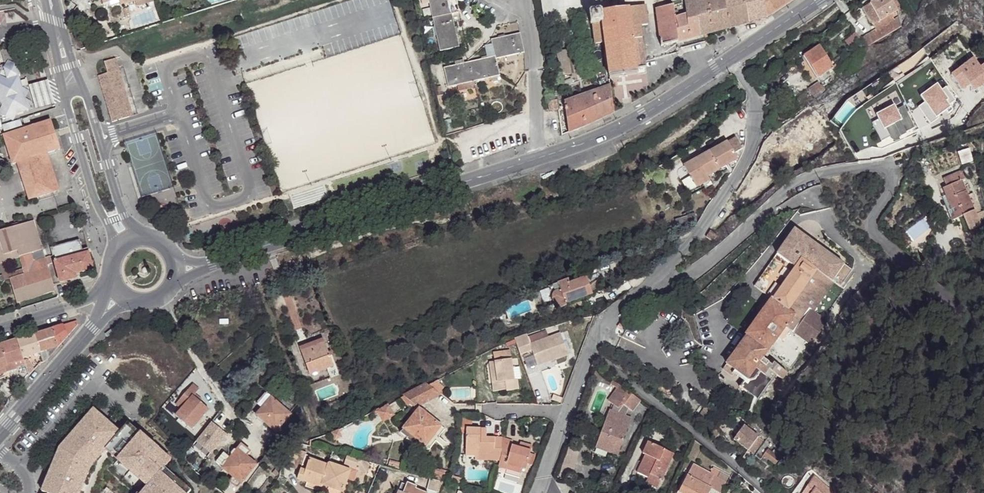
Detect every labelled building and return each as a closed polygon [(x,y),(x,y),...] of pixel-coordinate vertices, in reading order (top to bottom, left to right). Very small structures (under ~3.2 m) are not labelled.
[(432,18),(452,14),(449,2),(448,0),(428,0),(432,18)] [(686,19),(698,17),(699,36),(703,34),(705,39),(708,38),(707,34),(765,18),(793,0),(691,0),(684,2),(685,8),(686,15),(686,19)] [(863,7),(874,24),(890,14),(898,9),(892,0),(875,0),(863,7)] [(646,67),(641,26),(648,25),(645,5),(589,12),(591,24),(593,24),(595,44),(605,43),(609,77),(637,74),(636,68),(642,68),(646,67)] [(656,8),(661,46),(699,36),(698,17),(686,19),(686,15),(678,17),(678,10),(674,11),(674,5),(656,8)] [(432,18),(440,51),(459,47),(456,35),(455,29),(452,14),(432,18)] [(877,28),(878,30),(894,19),(890,14),(874,24),(877,28)] [(869,33),(875,41),(901,26),(899,16),(894,19),(878,30),(877,28),(869,33)] [(495,56),(496,59),(524,53),(520,33),(505,36),(498,38),(491,39),(495,56)] [(863,36),(869,45),(875,41),(869,33),(863,36)] [(41,59),(36,40),(30,42),(36,61),(41,59)] [(20,44),(1,50),(3,56),(16,52),(18,59),(24,57),(20,44)] [(804,55),(822,82),(837,72),(819,45),(809,53),(807,50),(804,51),(806,54),(804,55)] [(571,74),(567,50),(557,51),(561,76),(571,74)] [(443,68),(448,87),(457,85),(472,82),(500,76),(496,59),(495,56),(488,58),(481,59),(464,63),(455,65),(443,68)] [(98,76),(112,122),(129,117),(118,82),(115,83),(113,76),(120,74),(115,58),(104,62),(107,73),(98,76)] [(8,59),(3,67),(15,63),(8,59)] [(46,75),(42,60),(36,62),(40,76),(46,75)] [(973,60),(958,70),(961,74),(976,64),(973,60)] [(23,87),(21,81),(19,75),(15,63),(3,67),(6,78),(0,80),(0,99),(2,105),(3,107),(0,108),(0,112),(0,114),(1,115),(5,114),(5,117),(17,113),(29,110),(26,98),(23,87)] [(950,76),(961,91),(968,85),(973,92),(978,88),(976,86),(980,83),(983,80),(983,75),(979,69),(976,64),(961,74),(958,70),(950,76)] [(133,116),(120,74),(113,76),(115,83),(118,82),(129,117),(133,116)] [(563,87),(573,83),(571,79),(562,82),(563,87)] [(546,82),(549,101),(557,100),(558,100),(556,81),(546,82)] [(474,88),(472,82),(457,85),(458,91),(474,88)] [(818,82),(808,89),(813,96),(825,89),(822,85),(821,85),(818,82)] [(919,97),(923,103),(925,101),(922,97),(935,88),(938,92),(940,90),(936,84),(919,97)] [(559,114),(562,135),(568,133),(585,126),(614,112),(613,107),(610,85),(564,101),(566,112),(559,114)] [(923,103),(917,108),(930,124),(938,118),(937,116),(945,111),(947,114),(952,110),(948,105),(955,100),(945,87),(940,90),(938,92),(935,88),(922,97),(925,101),(923,103)] [(437,96),(440,108),(445,106),(443,95),(437,96)] [(548,101),(549,111),(558,109),(557,100),(549,101),(548,101)] [(875,117),(877,122),(879,120),(878,118),(892,110),(893,113),(896,111),(893,107),(875,117)] [(877,122),(871,125),(881,143),(889,139),(889,137),(891,135),(891,137),(896,135),(895,133),(897,132),(899,136),(900,138),(905,135),(904,134),(914,129),(903,108),(896,111),(893,113),(892,110),(878,118),(879,120),(877,122)] [(55,150),(59,149),(51,120),(46,122),(55,150)] [(52,192),(41,155),(47,153),(55,150),(46,122),(3,135),(12,164),(17,163),(29,200),(52,192)] [(889,139),(890,140),(892,141),(894,142),(896,141),(898,140),(898,138),(899,136),(897,132),(895,133),(896,135),(891,137),(891,135),(889,137),(889,139)] [(735,137),(684,166),(696,187),(709,180),(708,178),(706,179),(705,176),(737,158),(734,152),(742,148),(735,137)] [(59,190),(47,153),(41,155),(52,192),(59,190)] [(965,217),(970,230),(981,226),(973,207),(978,204),(973,193),(968,195),(961,181),(965,179),(962,171),(943,179),(947,187),(943,188),(946,196),(952,209),(960,206),(965,217)] [(943,197),(954,221),(965,217),(960,206),(952,209),(946,196),(943,197)] [(981,226),(983,224),(983,211),(982,212),(978,204),(973,207),(981,226)] [(695,214),(686,217),(688,223),(697,221),(695,214)] [(686,217),(676,219),(677,226),(688,223),(686,217)] [(4,255),(7,262),(4,263),(8,274),(23,268),(25,274),(25,275),(10,281),(17,303),(56,291),(48,265),(45,257),(34,220),(0,231),(0,256),(4,255)] [(976,243),(983,240),(983,232),(981,226),(970,230),(976,243)] [(717,235),(711,230),(706,237),(713,241),(717,235)] [(747,336),(724,370),(733,376),(736,371),(747,379),(740,388),(758,400),(776,375),(780,377),(785,371),(773,363),(772,365),(763,358),(778,337),(785,327),(789,330),(811,344),(827,321),(813,311),(834,282),(840,286),(852,270),(794,230),(754,287),(767,296),(757,311),(762,315),(755,326),(753,325),(746,335),(747,336)] [(94,269),(88,247),(82,249),(80,240),(51,248),(60,282),(77,278),(76,274),(94,269)] [(4,255),(0,256),(0,267),(2,275),(0,276),(0,280),(1,282),(25,274),(23,268),(8,274),(4,263),(7,262),(4,255)] [(540,308),(542,314),(567,305),(566,303),(592,293),(586,276),(568,282),(567,279),(548,286),(554,303),(540,308)] [(623,319),(618,326),(623,330),(628,324),(628,322),(623,319)] [(77,321),(53,329),(59,347),(78,324),(77,321)] [(785,327),(778,337),(782,340),(789,330),(785,327)] [(47,351),(59,347),(53,329),(34,335),(40,353),(43,362),(49,357),(47,351)] [(528,338),(530,344),(549,338),(546,332),(528,338)] [(514,339),(520,355),(532,350),(537,365),(568,355),(560,333),(549,338),(530,344),(528,338),(527,334),(514,339)] [(17,340),(23,358),(40,353),(34,335),(17,340)] [(276,342),(273,336),(265,345),(267,349),(276,342)] [(300,348),(301,351),(324,343),(323,339),(300,348)] [(0,345),(9,371),(17,369),(16,367),(15,363),(23,360),(24,360),(23,358),(17,340),(0,345)] [(324,343),(301,351),(310,375),(327,368),(333,366),(329,356),(332,355),(330,351),(328,352),(324,343)] [(9,371),(0,345),(0,374),(9,371)] [(493,353),(494,362),(498,382),(492,383),(493,392),(506,390),(506,391),(519,389),(518,379),(514,380),(512,368),(510,350),(493,353)] [(27,359),(24,360),(29,375),(34,369),(27,359)] [(494,362),(489,362),(492,383),(498,382),(494,362)] [(333,366),(327,368),(330,378),(339,375),(335,365),(333,366)] [(512,368),(514,380),(518,379),(521,379),(519,367),(512,368)] [(628,408),(632,411),(640,400),(613,380),(610,384),(617,389),(626,395),(620,402),(628,408)] [(430,385),(440,393),(444,388),(436,382),(434,383),(430,385)] [(425,383),(402,395),(418,407),(441,395),(425,383)] [(191,430),(208,410),(200,402),(193,396),(195,395),(199,390),(193,385),(176,405),(181,409),(176,416),(179,419),(187,426),(191,430)] [(614,405),(611,411),(625,416),(628,408),(620,402),(626,395),(617,389),(608,401),(614,405)] [(263,407),(256,415),(276,432),(291,414),(267,394),(259,404),(263,407)] [(379,409),(373,412),(375,416),(377,414),(383,423),(395,415),(388,404),(379,410),(379,409)] [(707,404),(699,416),(706,421),(714,409),(707,404)] [(420,408),(404,427),(411,433),(419,439),(425,444),(441,425),(420,408)] [(89,466),(105,449),(148,486),(142,492),(188,492),(190,490),(164,468),(171,460),(128,423),(120,432),(94,409),(60,448),(42,492),(45,492),(78,492),(89,466)] [(610,410),(595,448),(617,456),(631,418),(625,416),(611,411),(610,410)] [(228,429),(214,418),(198,438),(213,449),(228,429)] [(466,434),(465,452),(475,452),(475,456),(475,460),(500,460),(501,456),(502,438),(502,437),(486,437),(483,437),(483,428),(472,428),(472,418),(462,418),(461,433),(466,434)] [(187,426),(179,419),(177,422),(185,429),(187,426)] [(754,455),(764,441),(750,431),(752,429),(748,426),(746,428),(744,426),(734,440),(754,455)] [(717,428),(710,434),(714,438),(721,432),(717,428)] [(339,430),(331,433),(334,441),(342,438),(339,430)] [(411,433),(407,438),(415,445),(419,439),(411,433)] [(500,460),(498,467),(521,473),(522,468),(525,469),(527,464),(532,465),(535,455),(530,453),(531,451),(519,447),(511,445),(513,441),(502,438),(501,456),(500,460)] [(645,455),(637,472),(648,478),(650,474),(661,480),(673,454),(648,442),(643,454),(645,455)] [(224,492),(235,492),(237,491),(236,490),(256,465),(246,457),(251,451),(242,444),(230,458),(223,453),(216,462),(233,476),(227,483),(230,485),(224,492)] [(570,479),(580,450),(569,446),(560,475),(570,479)] [(780,458),(768,449),(764,456),(775,464),(780,458)] [(300,470),(297,479),(307,482),(306,486),(318,490),(319,486),(321,487),(322,485),(343,492),(350,470),(329,463),(328,465),(309,459),(292,454),(284,467),(300,470)] [(347,457),(344,466),(356,470),(359,461),(347,457)] [(390,460),(388,466),(400,469),(402,463),(390,460)] [(359,461),(356,470),(366,473),(369,464),(359,461)] [(718,477),(720,471),(713,468),(710,473),(693,464),(679,492),(681,492),(709,492),(711,488),(708,487),(714,475),(718,477)] [(648,478),(646,482),(657,488),(661,480),(650,474),(648,478)] [(718,477),(714,475),(708,487),(711,488),(720,492),(721,492),(727,481),(718,477)] [(793,492),(830,492),(813,478),(807,487),(800,483),(793,492)] [(443,482),(429,479),(428,485),(432,486),(431,491),(438,492),(443,482)] [(397,492),(426,492),(416,489),(417,486),(407,483),(406,485),(402,484),(399,491),(398,491),(397,492)]
